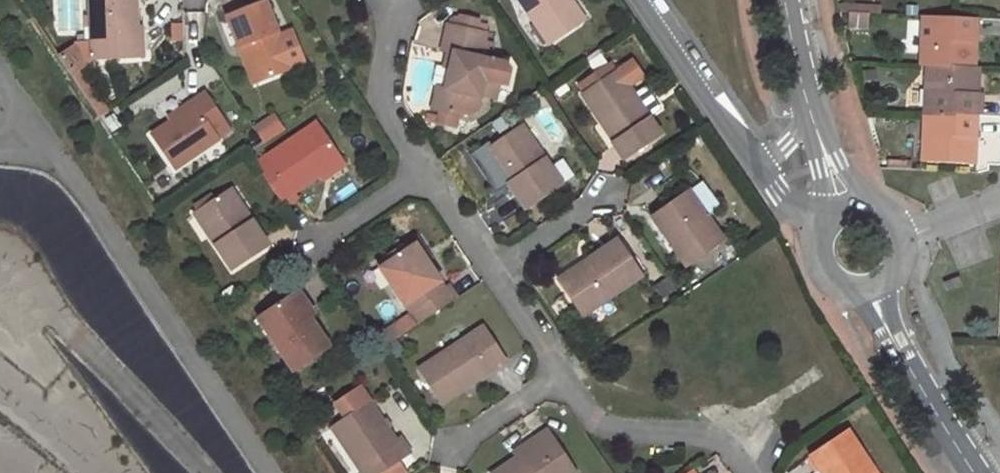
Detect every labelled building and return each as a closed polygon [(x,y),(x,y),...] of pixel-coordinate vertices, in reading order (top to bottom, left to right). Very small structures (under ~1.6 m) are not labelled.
[(89,57),(128,56),(127,27),(134,27),(133,0),(87,0),(88,14),(88,29),(89,57)] [(264,0),(254,0),(222,11),(236,50),(243,48),(256,84),(290,72),(264,0)] [(550,41),(577,23),(563,0),(524,0),(550,41)] [(442,47),(452,49),(445,83),(438,81),(433,105),(441,107),(458,109),(461,110),(462,106),(470,108),(479,101),(481,90),(485,72),(499,75),(508,77),(511,62),(507,56),(490,52),(494,37),(483,35),(485,26),(476,24),(478,14),(459,10),(459,13),(454,12),(450,16),(449,21),(447,21),(442,47)] [(972,65),(973,18),(919,16),(918,63),(922,63),(972,65)] [(140,55),(139,27),(134,27),(127,27),(128,56),(140,55)] [(73,45),(56,56),(69,75),(86,64),(73,45)] [(974,114),(976,65),(972,65),(922,63),(920,113),(974,114)] [(485,72),(481,90),(495,93),(499,75),(485,72)] [(603,120),(616,141),(612,144),(622,159),(655,138),(645,124),(647,122),(616,74),(581,97),(598,123),(603,120)] [(191,108),(147,137),(172,173),(215,143),(209,135),(223,125),(201,93),(188,103),(191,108)] [(456,121),(458,109),(441,107),(439,119),(456,121)] [(919,161),(973,162),(974,114),(920,113),(919,161)] [(287,191),(334,160),(306,120),(251,158),(281,203),(290,196),(287,191)] [(561,183),(522,126),(483,154),(521,210),(561,183)] [(247,218),(226,188),(221,192),(220,193),(241,222),(247,218)] [(650,213),(684,265),(721,241),(686,188),(650,213)] [(266,245),(247,218),(241,222),(220,193),(189,214),(228,270),(266,245)] [(575,314),(636,275),(618,247),(611,237),(581,256),(588,266),(558,286),(575,314)] [(433,287),(403,244),(372,266),(415,327),(453,302),(440,282),(433,287)] [(558,286),(588,266),(581,256),(551,276),(558,286)] [(956,282),(964,278),(961,269),(943,277),(946,284),(955,280),(956,282)] [(308,310),(292,287),(283,294),(298,317),(303,314),(308,310)] [(323,343),(303,314),(298,317),(283,294),(251,316),(287,368),(323,343)] [(386,347),(406,333),(397,321),(377,334),(386,347)] [(438,402),(501,358),(478,325),(415,369),(438,402)] [(406,456),(395,441),(389,445),(363,408),(332,427),(364,472),(380,472),(406,456)] [(510,472),(581,472),(556,433),(539,444),(544,452),(510,472)] [(848,433),(812,457),(807,460),(815,472),(874,472),(848,433)]
